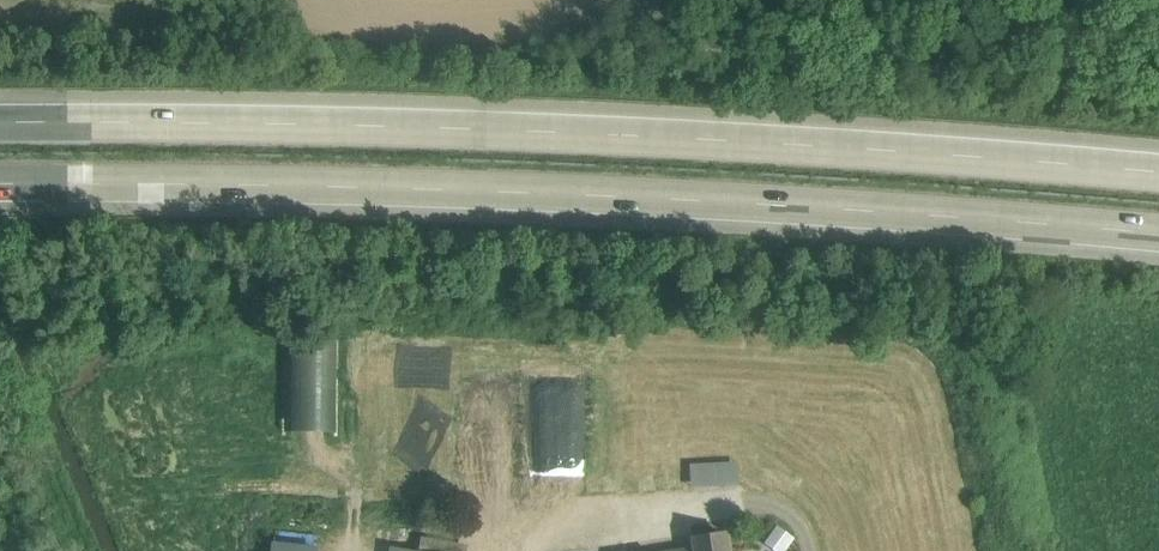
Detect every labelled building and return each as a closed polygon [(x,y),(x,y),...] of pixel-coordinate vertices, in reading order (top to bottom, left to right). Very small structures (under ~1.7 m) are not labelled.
[(743,460),(693,462),(694,486),(744,483),(743,460)] [(780,550),(786,550),(797,535),(779,524),(766,542),(780,550)] [(677,550),(726,550),(724,534),(694,539),(695,548),(677,550)] [(421,539),(419,550),(467,550),(468,548),(421,539)]
